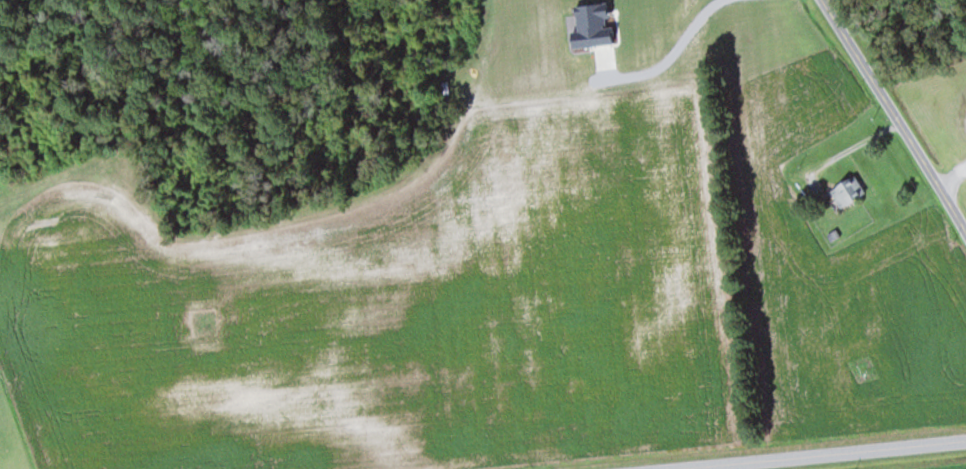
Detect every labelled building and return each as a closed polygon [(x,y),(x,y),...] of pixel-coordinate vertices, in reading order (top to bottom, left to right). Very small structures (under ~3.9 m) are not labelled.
[(840,208),(866,193),(855,174),(830,189),(840,208)]
